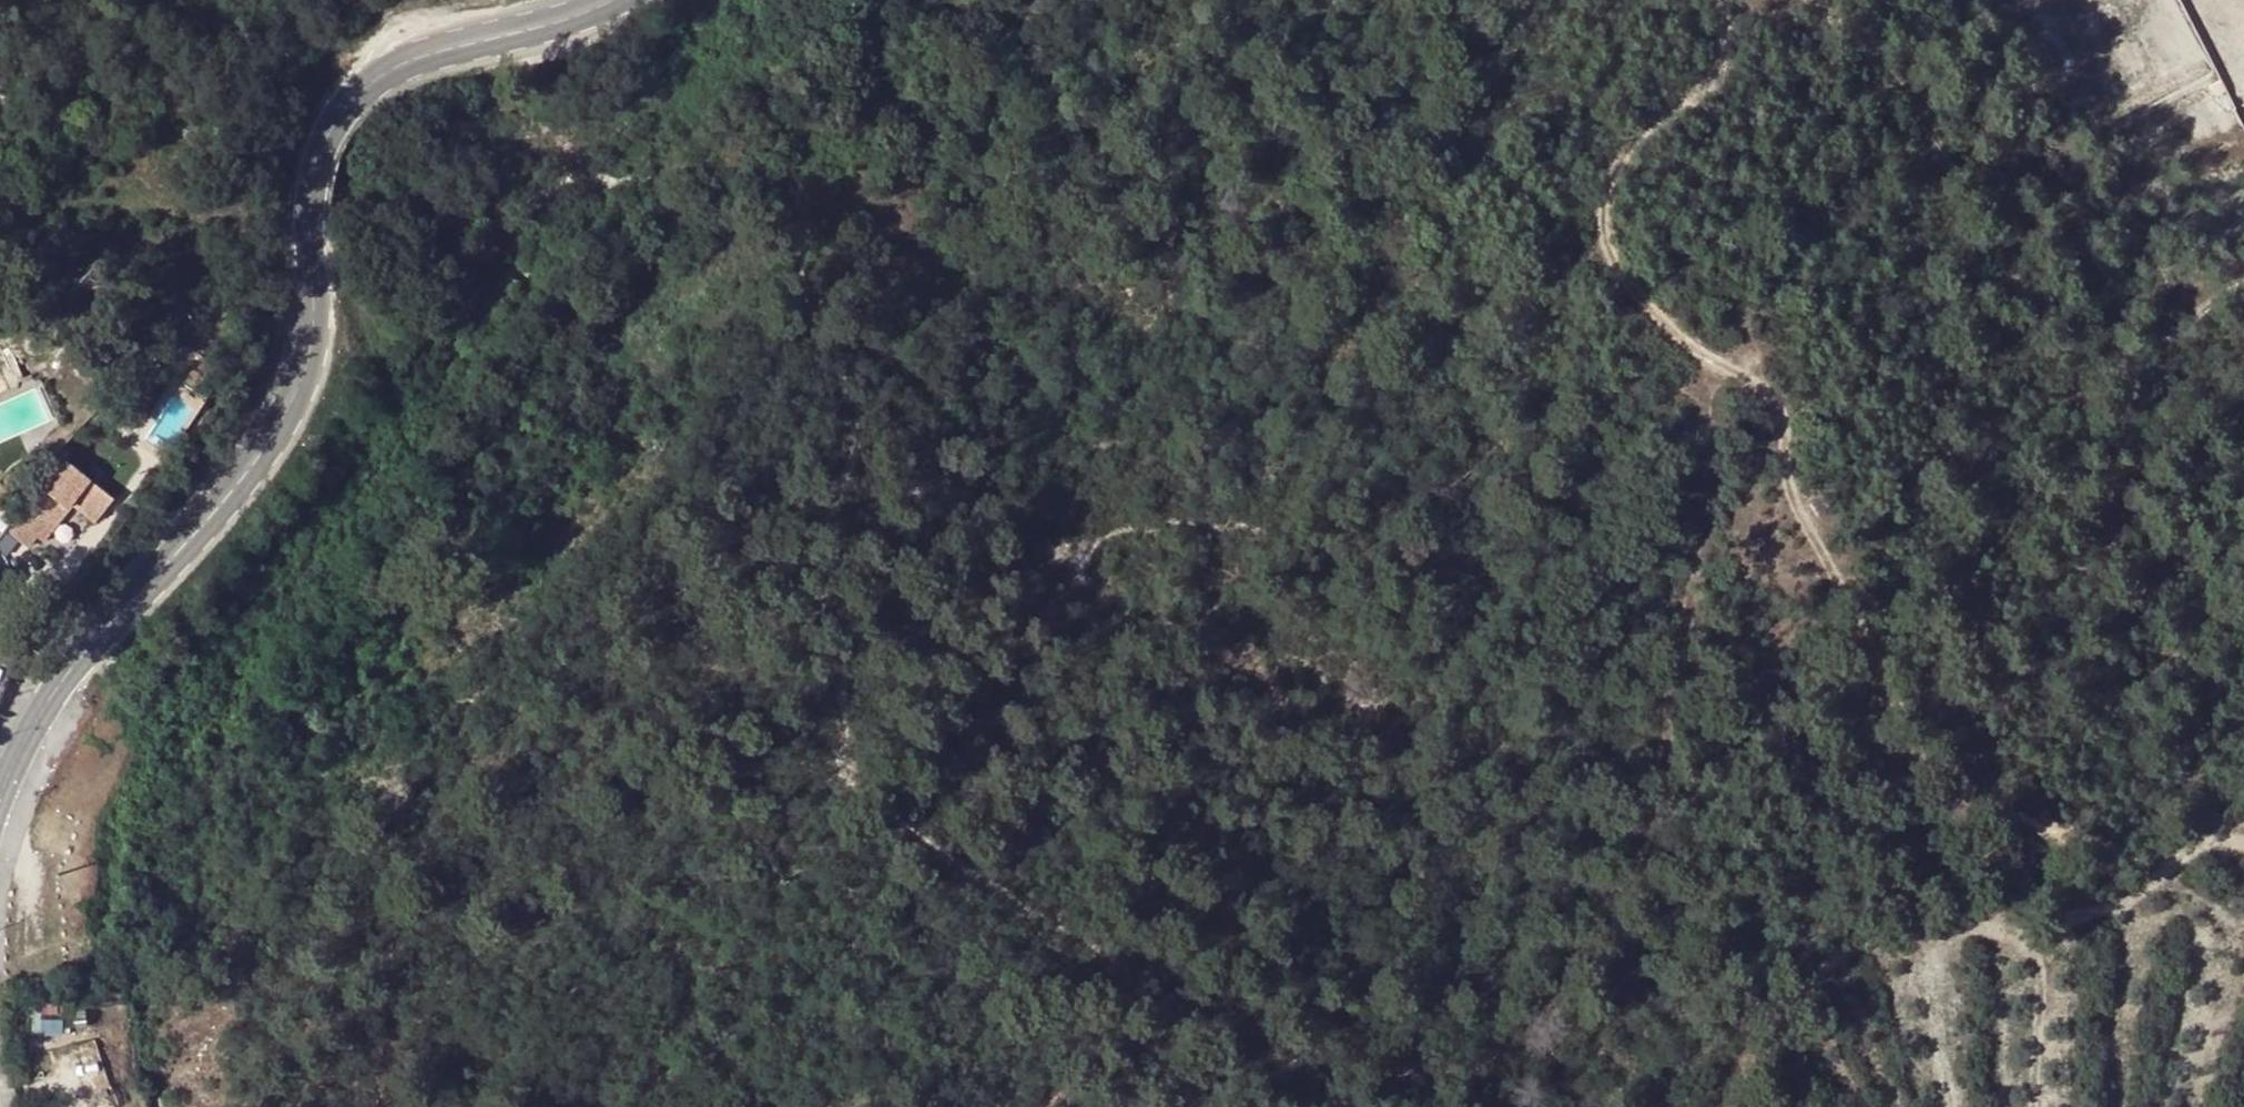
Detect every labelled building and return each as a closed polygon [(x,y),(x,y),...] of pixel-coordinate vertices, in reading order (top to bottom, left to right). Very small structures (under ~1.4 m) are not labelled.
[(93,481),(75,504),(99,524),(117,502),(93,481)] [(48,492),(12,533),(29,548),(38,537),(44,542),(70,511),(48,492)]
